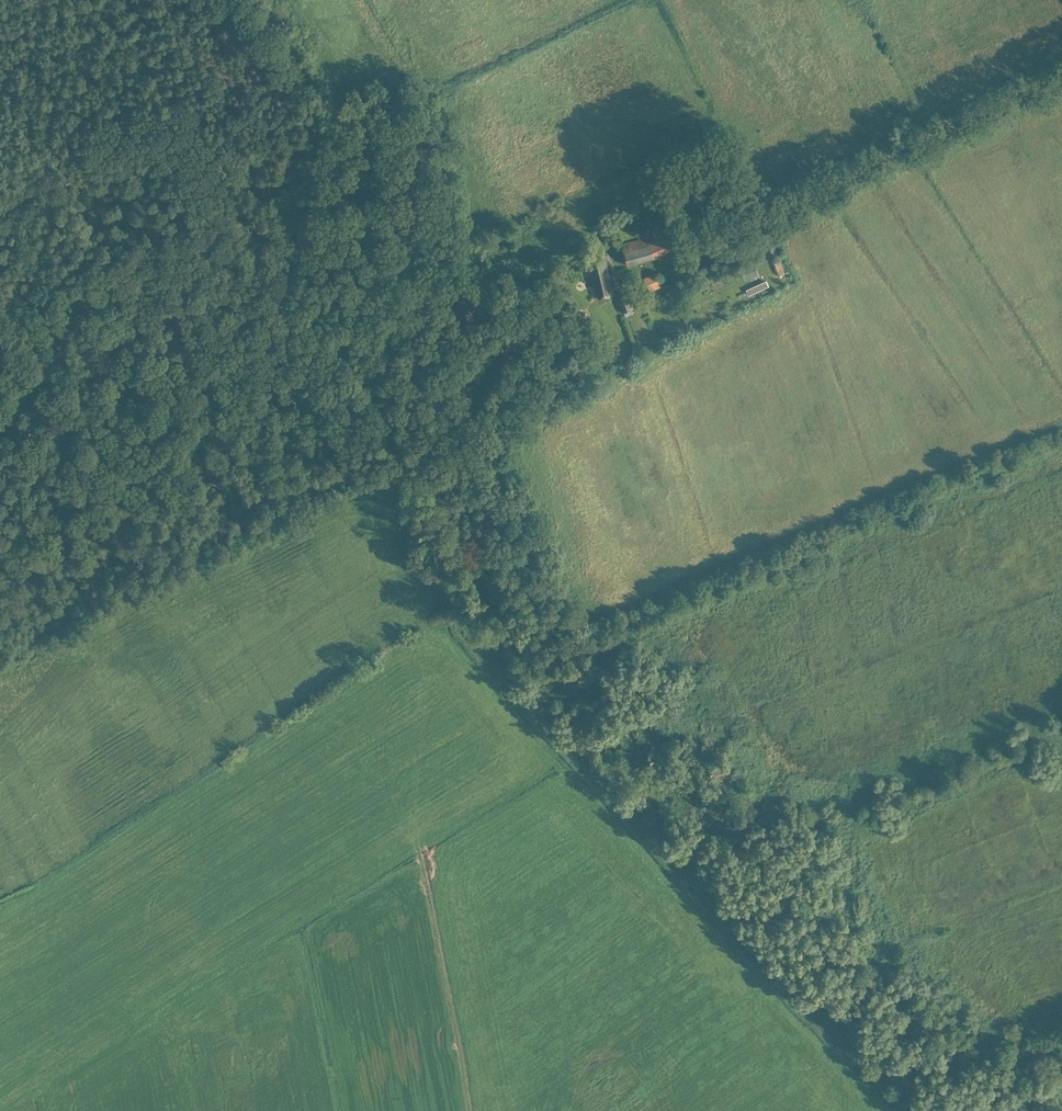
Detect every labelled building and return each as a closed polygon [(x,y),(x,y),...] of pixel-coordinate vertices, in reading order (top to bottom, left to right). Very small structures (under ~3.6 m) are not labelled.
[(627,265),(654,257),(680,246),(670,222),(644,231),(646,236),(621,243),(627,265)] [(758,236),(753,239),(759,253),(765,251),(758,236)] [(604,264),(601,253),(588,256),(598,297),(612,294),(605,264),(604,264)] [(778,257),(772,259),(779,276),(785,274),(778,257)] [(644,276),(649,291),(662,286),(657,271),(644,276)] [(740,296),(762,287),(758,279),(737,288),(740,296)] [(617,296),(623,311),(633,308),(627,292),(617,296)] [(584,355),(588,365),(605,358),(600,348),(584,355)]
